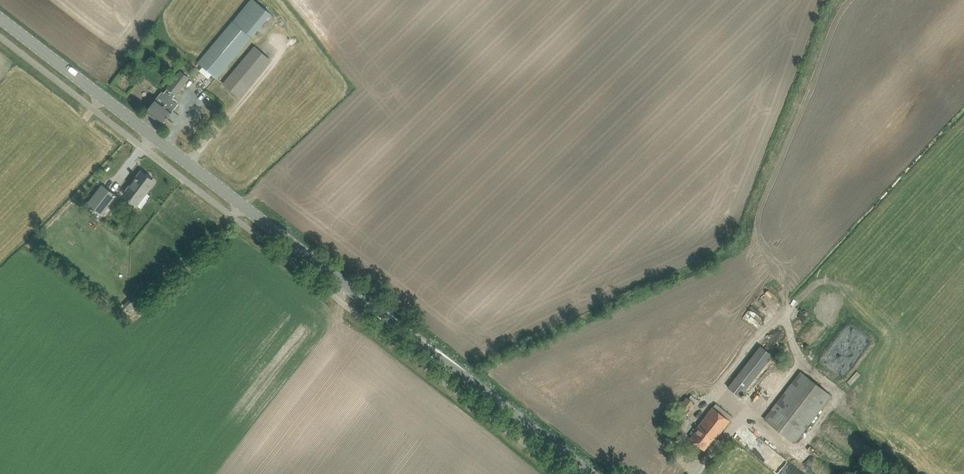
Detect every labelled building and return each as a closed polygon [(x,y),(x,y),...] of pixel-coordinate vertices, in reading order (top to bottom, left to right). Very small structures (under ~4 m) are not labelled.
[(198,62),(217,78),(271,14),(254,0),(251,0),(233,21),(198,62)] [(223,83),(239,97),(270,60),(254,46),(223,83)] [(182,71),(164,92),(162,91),(156,98),(152,103),(146,111),(162,124),(178,104),(171,98),(189,76),(182,71)] [(137,177),(135,179),(136,179),(124,195),(137,205),(148,189),(154,181),(142,171),(137,177)] [(104,185),(90,203),(102,213),(117,194),(104,185)] [(124,305),(130,311),(140,302),(133,296),(124,305)] [(772,355),(761,346),(736,377),(748,386),(772,355)] [(800,372),(764,419),(794,442),(831,396),(800,372)] [(739,397),(748,386),(736,377),(728,388),(739,397)] [(687,397),(677,409),(685,416),(695,403),(687,397)] [(700,427),(697,431),(691,439),(704,449),(713,438),(715,439),(730,420),(713,407),(698,426),(700,427)]
